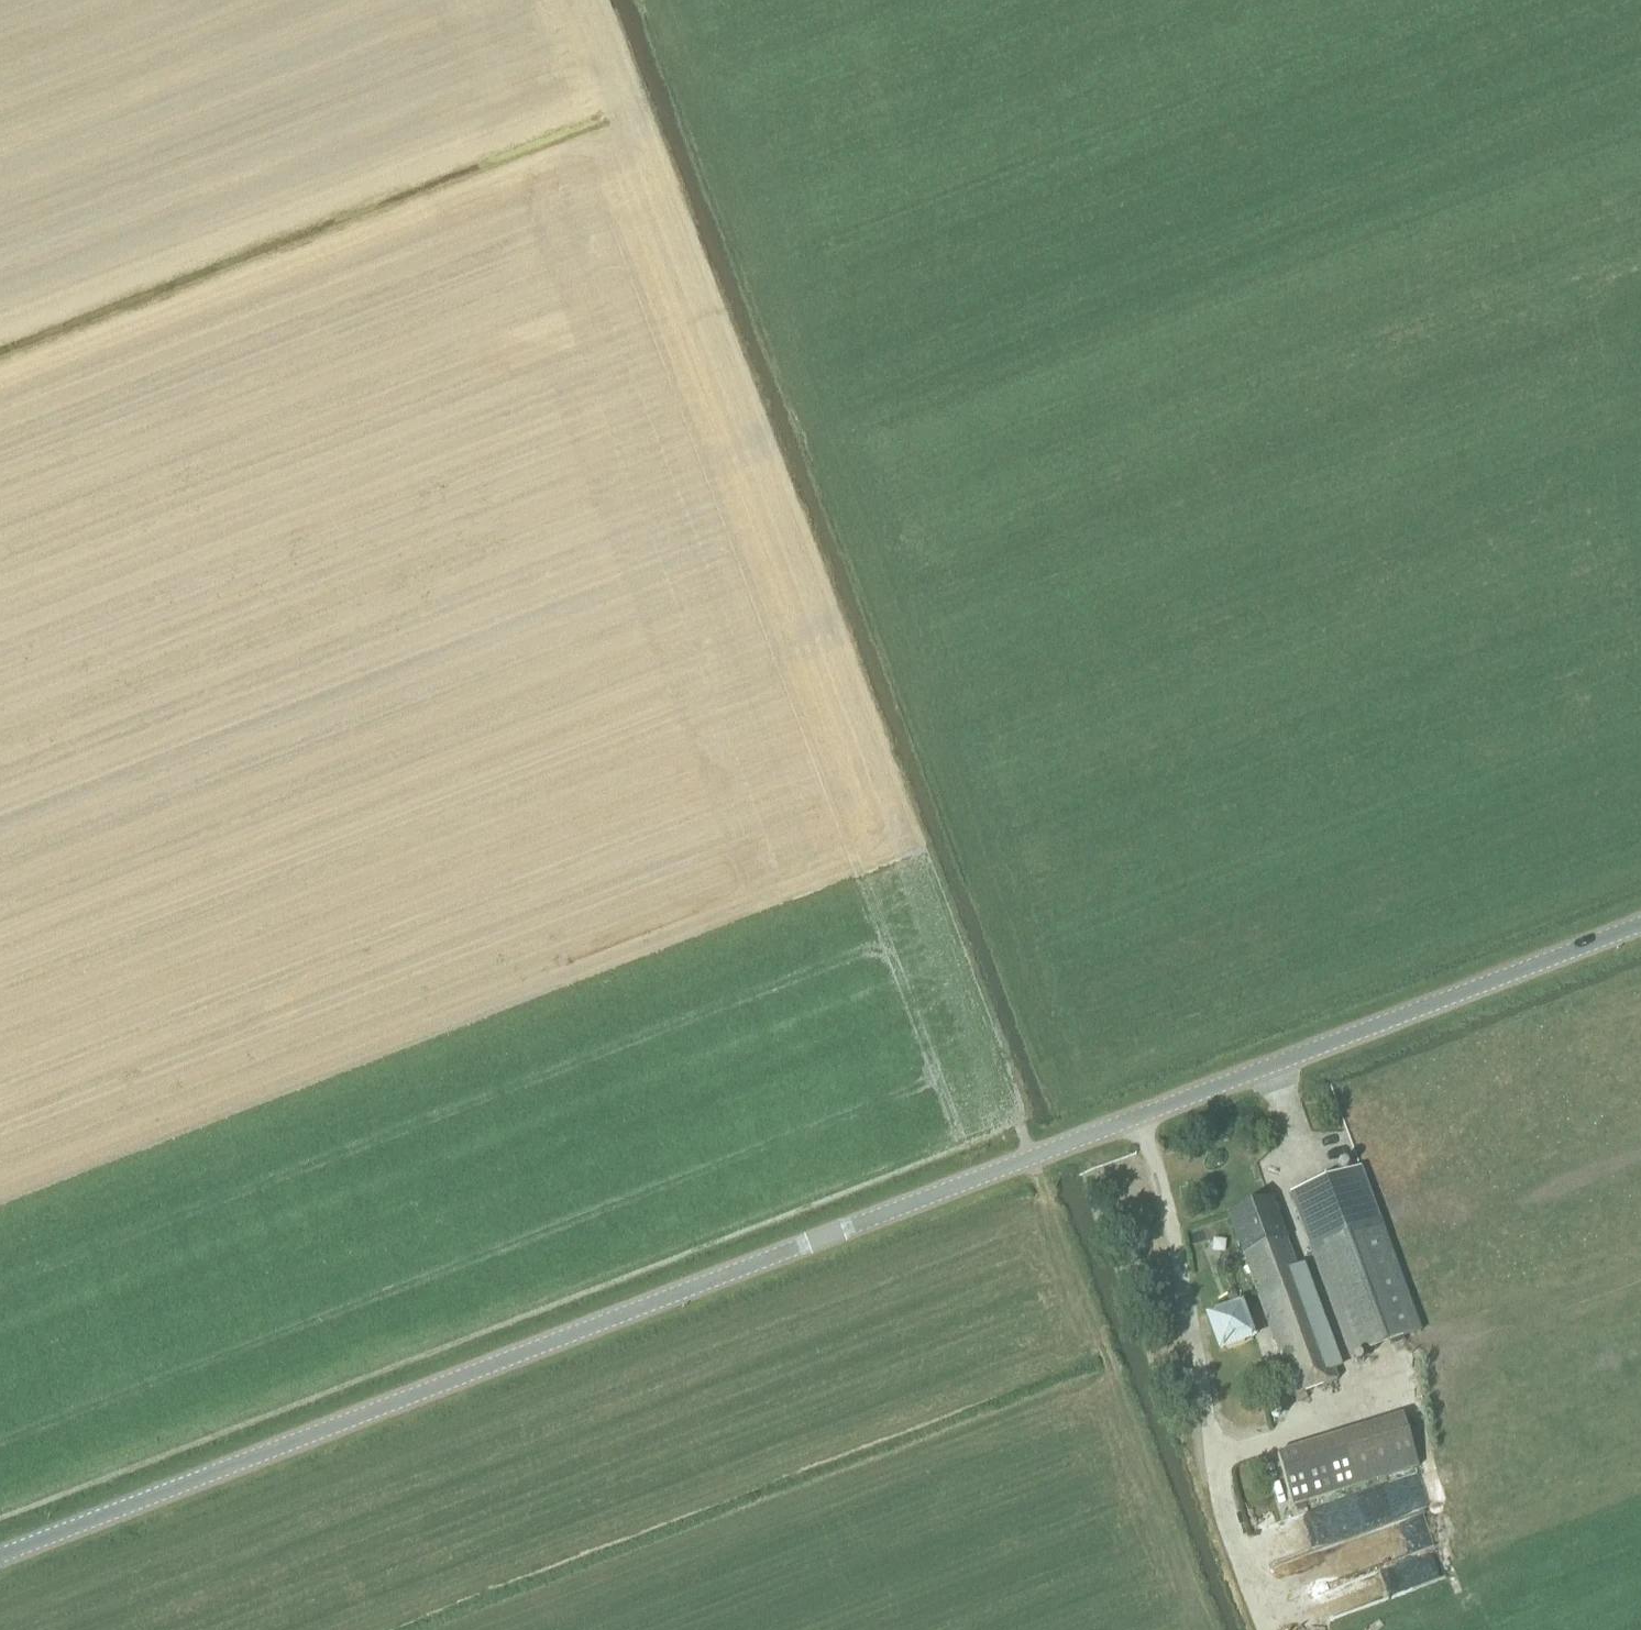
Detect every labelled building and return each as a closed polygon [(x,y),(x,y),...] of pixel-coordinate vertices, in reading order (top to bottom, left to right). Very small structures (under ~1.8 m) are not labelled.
[(1422,1331),(1362,1171),(1292,1197),(1352,1357),(1422,1331)] [(1296,1395),(1339,1379),(1272,1199),(1229,1215),(1296,1395)] [(1293,1507),(1378,1481),(1419,1468),(1404,1415),(1362,1428),(1278,1455),(1293,1507)]
